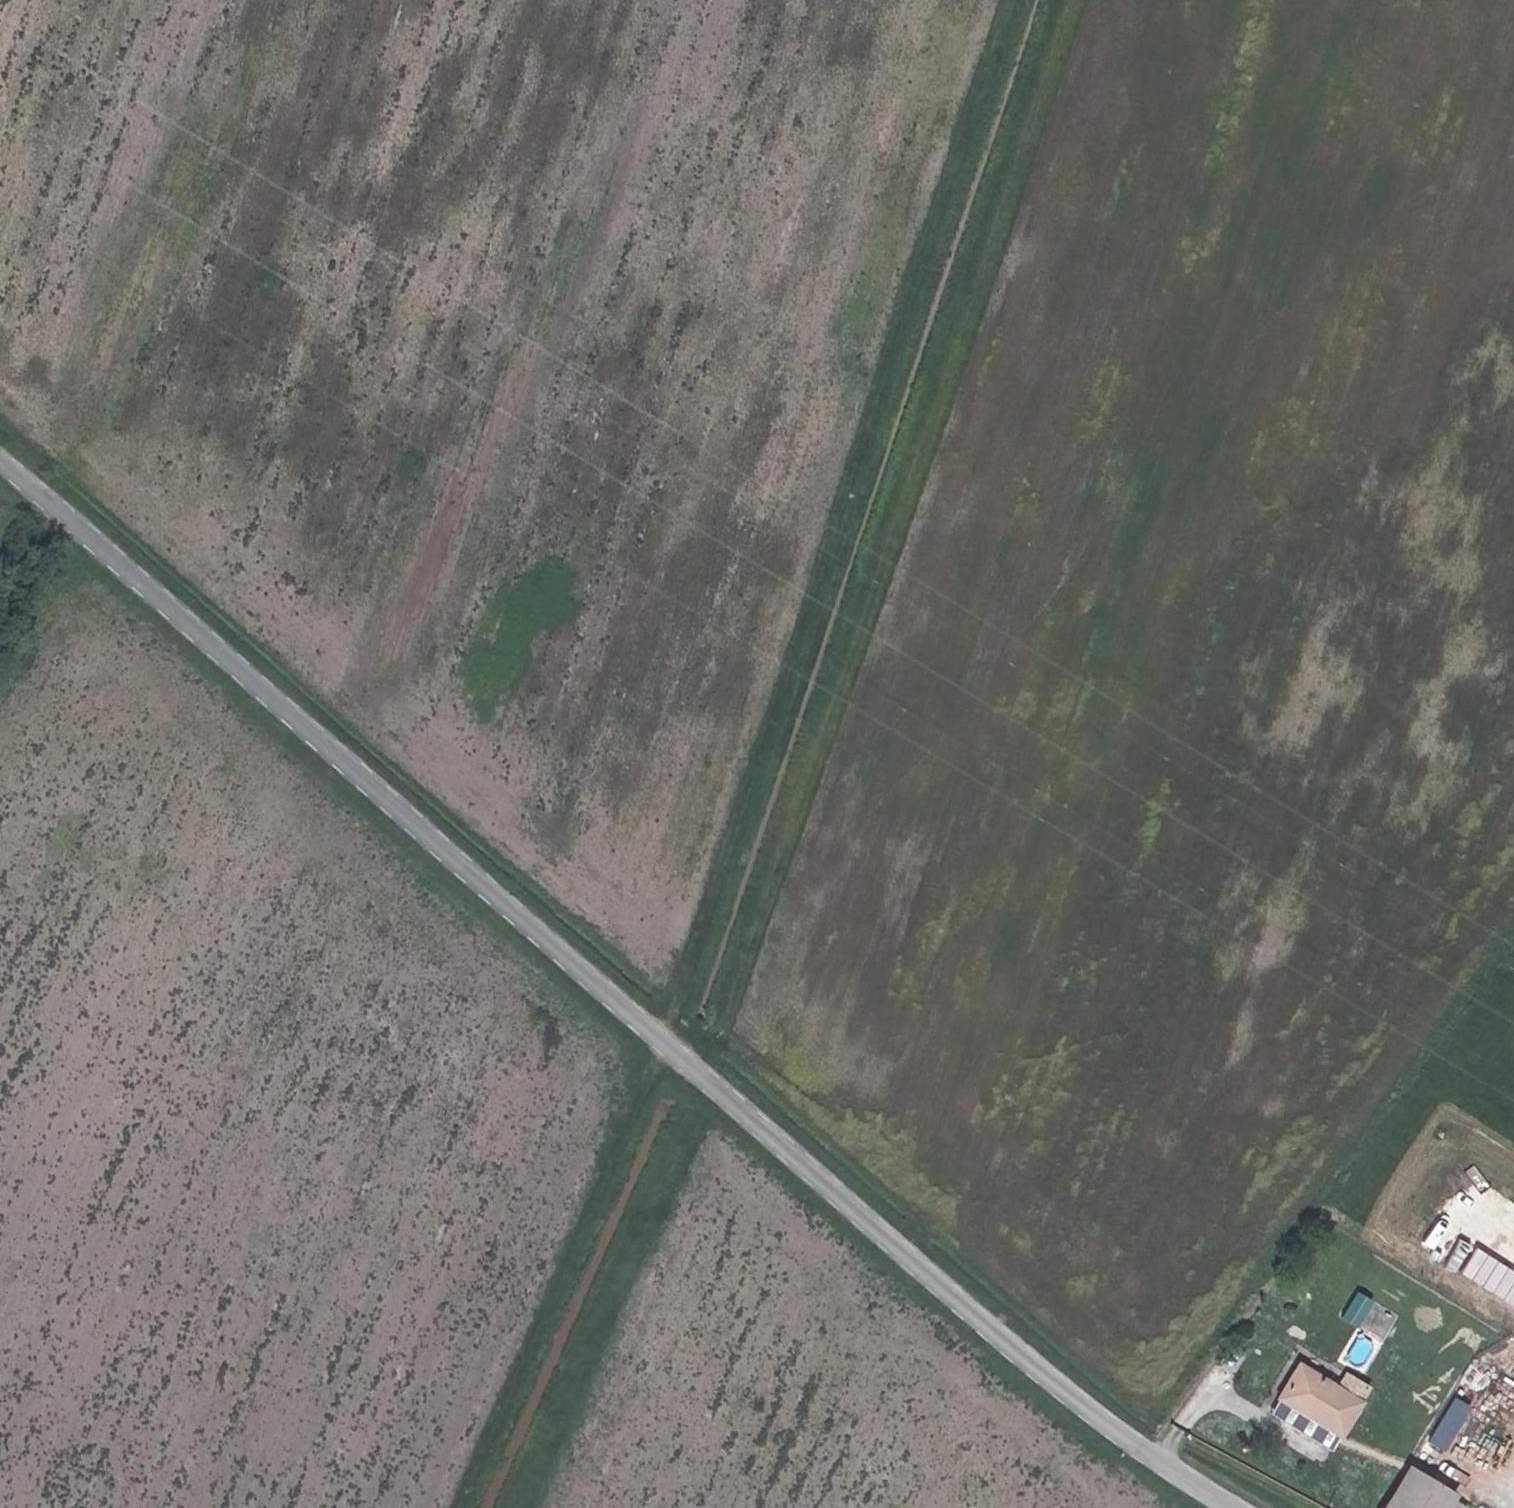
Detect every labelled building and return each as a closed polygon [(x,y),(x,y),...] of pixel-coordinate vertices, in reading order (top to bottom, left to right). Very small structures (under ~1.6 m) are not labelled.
[(1360,1289),(1345,1314),(1359,1323),(1374,1298),(1360,1289)] [(1302,1363),(1361,1399),(1370,1384),(1312,1349),(1302,1363)] [(1340,1435),(1361,1399),(1302,1363),(1281,1400),(1340,1435)] [(1443,1445),(1468,1400),(1451,1391),(1426,1436),(1443,1445)] [(1457,1502),(1409,1473),(1387,1507),(1454,1507),(1457,1502)]
